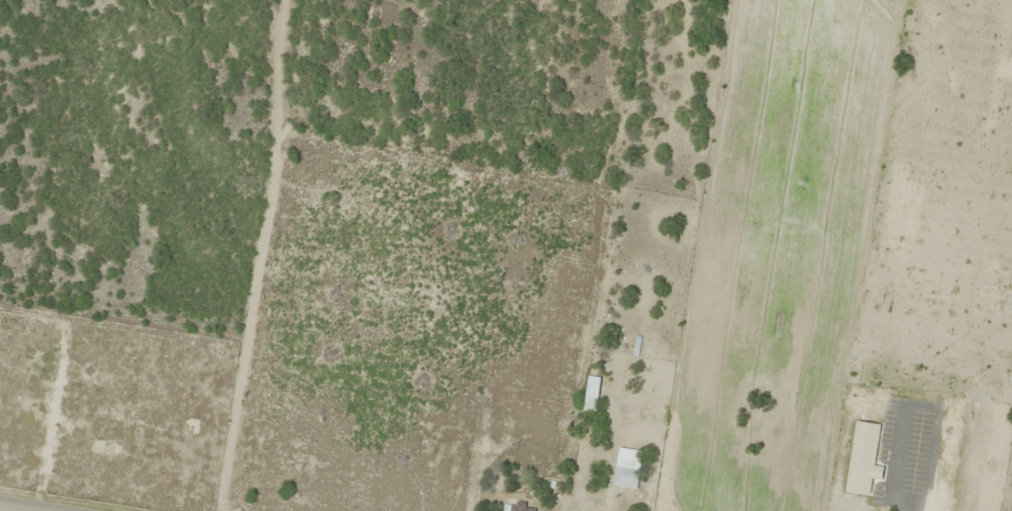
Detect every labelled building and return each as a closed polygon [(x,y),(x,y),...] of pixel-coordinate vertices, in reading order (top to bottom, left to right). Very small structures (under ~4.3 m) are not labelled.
[(637,467),(627,466),(627,473),(618,472),(617,487),(635,489),(637,467)] [(535,506),(510,502),(509,510),(534,510),(535,506)]
